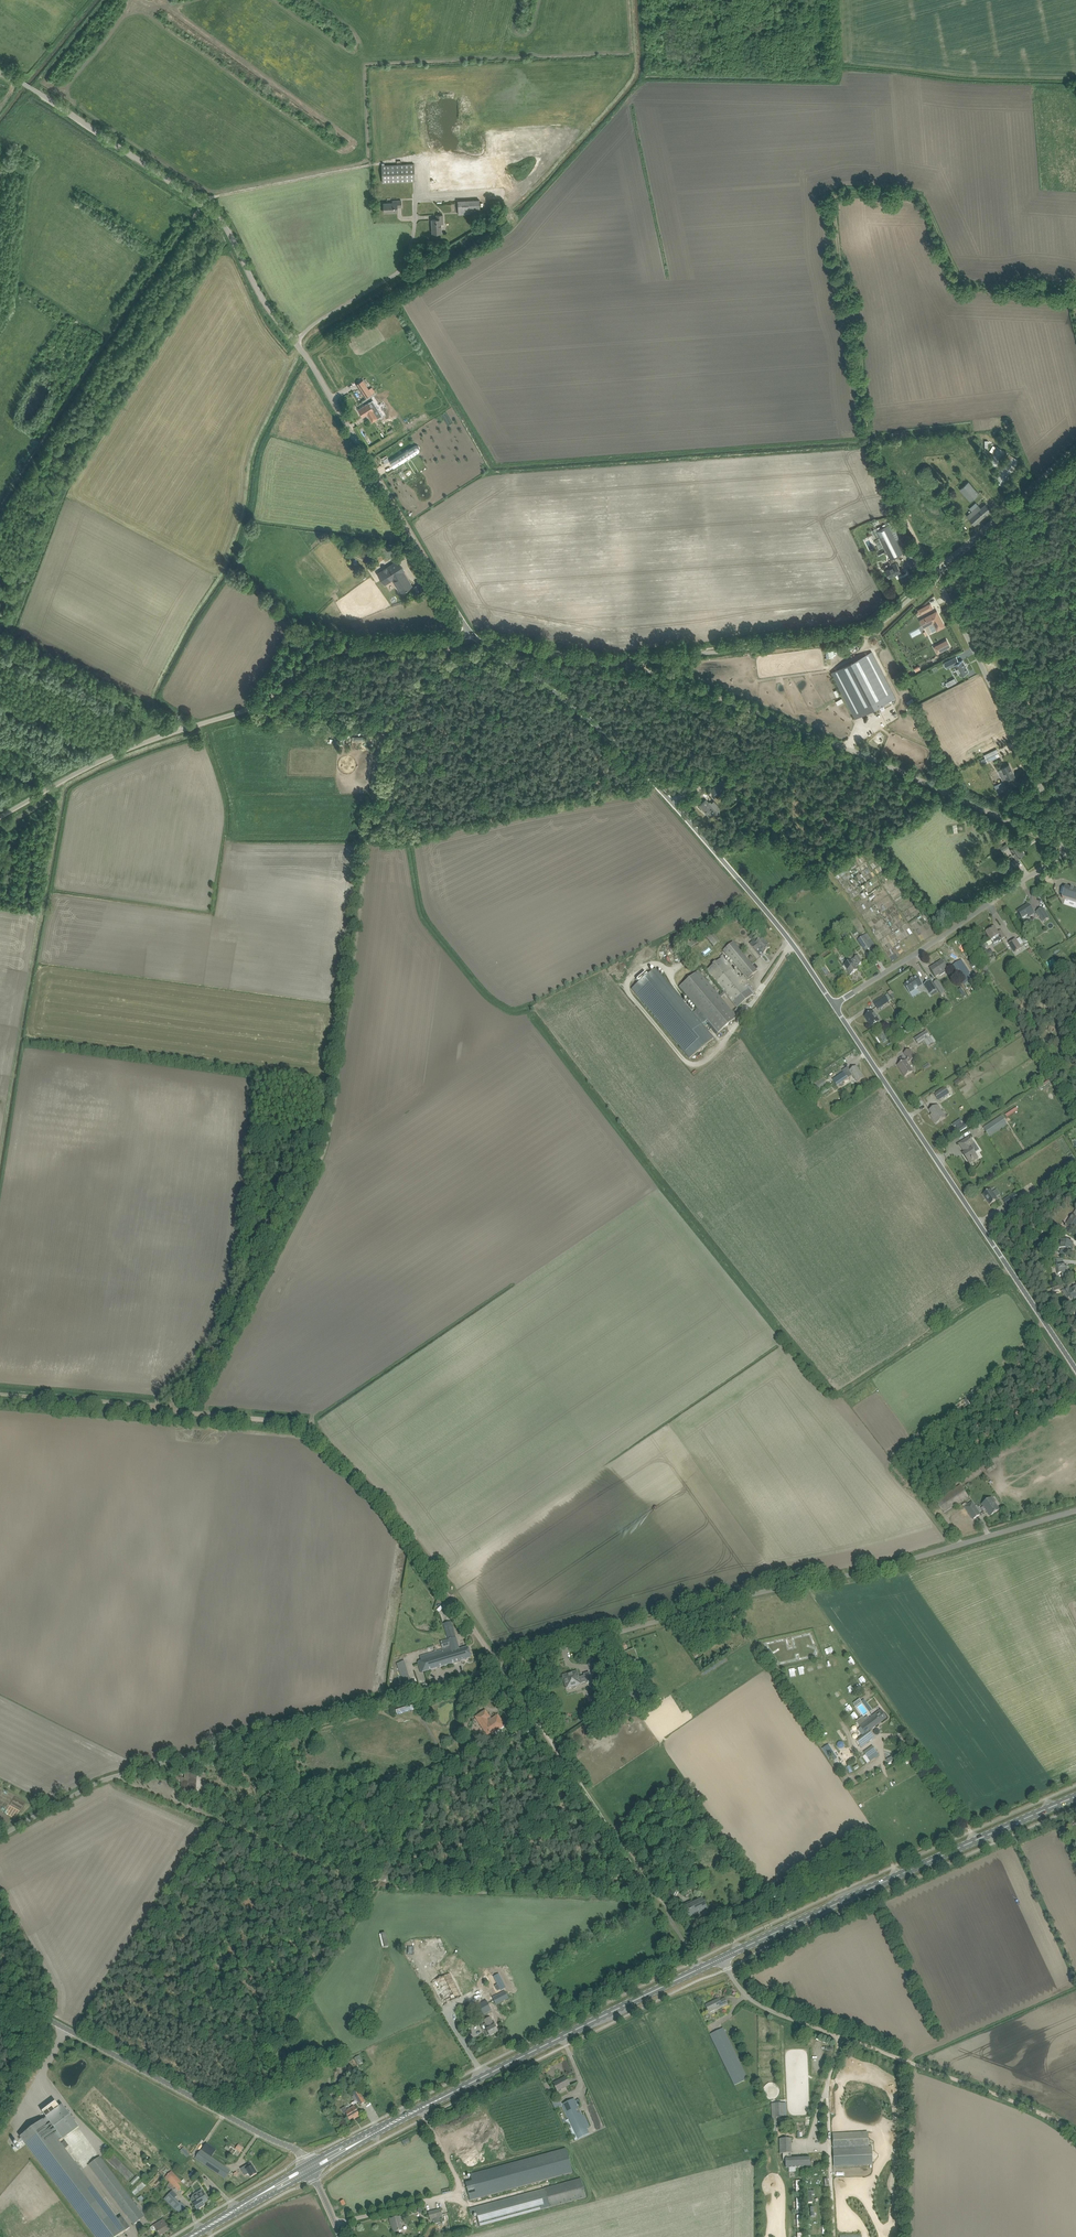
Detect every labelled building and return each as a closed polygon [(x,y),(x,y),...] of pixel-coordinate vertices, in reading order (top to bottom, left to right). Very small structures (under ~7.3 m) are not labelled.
[(427,150),(457,149),(455,99),(425,101),(427,150)] [(559,135),(560,125),(550,125),(550,130),(554,130),(554,135),(559,135)] [(415,181),(414,163),(382,165),(383,182),(415,181)] [(397,200),(397,203),(384,203),(384,212),(398,211),(397,207),(402,207),(401,200),(397,200)] [(458,214),(480,213),(480,200),(458,201),(458,214)] [(436,215),(437,219),(432,219),(433,233),(442,233),(441,223),(443,223),(443,215),(436,215)] [(357,384),(366,398),(372,394),(363,380),(357,384)] [(363,417),(368,414),(370,417),(372,422),(378,418),(382,415),(373,400),(358,409),(363,417)] [(375,449),(379,455),(385,452),(388,457),(396,452),(389,440),(375,449)] [(420,449),(419,447),(418,446),(416,446),(415,446),(390,462),(394,468),(419,452),(419,450),(420,449)] [(999,468),(1008,453),(996,446),(987,461),(999,468)] [(993,480),(1001,484),(1006,487),(1022,461),(1009,453),(993,480)] [(969,482),(960,490),(970,501),(979,493),(969,482)] [(979,505),(967,516),(975,525),(991,510),(986,504),(981,508),(979,505)] [(897,541),(888,525),(876,531),(891,560),(893,564),(894,566),(886,570),(890,578),(901,572),(896,562),(894,558),(903,554),(903,553),(909,550),(903,538),(897,541)] [(883,547),(879,538),(875,540),(879,549),(883,547)] [(404,571),(398,561),(378,573),(385,583),(393,578),(398,586),(397,587),(400,593),(412,585),(408,580),(407,580),(402,572),(404,571)] [(921,614),(928,610),(926,606),(919,610),(919,611),(918,612),(919,612),(917,613),(918,615),(921,614)] [(920,620),(923,625),(928,623),(929,625),(934,623),(937,630),(945,626),(939,614),(936,616),(934,612),(920,620)] [(938,652),(947,647),(944,641),(934,646),(938,652)] [(852,662),(876,708),(896,697),(872,651),(852,662)] [(960,676),(969,672),(962,660),(959,662),(956,656),(944,663),(947,669),(954,665),(960,676)] [(876,708),(852,662),(832,672),(856,718),(876,708)] [(988,761),(1000,755),(997,749),(984,755),(988,761)] [(998,770),(1004,781),(1015,776),(1009,764),(998,770)] [(711,790),(718,798),(730,787),(723,779),(711,790)] [(706,800),(704,802),(700,805),(710,817),(711,815),(712,816),(714,814),(715,816),(719,816),(719,812),(720,812),(719,812),(715,806),(717,805),(713,801),(712,803),(710,801),(709,803),(706,800)] [(1021,846),(1019,843),(1010,848),(1017,858),(1024,853),(1020,846),(1021,846)] [(1012,861),(1005,865),(1004,863),(1001,865),(1003,867),(1002,867),(1003,869),(1006,873),(1016,867),(1012,861)] [(1066,887),(1062,898),(1075,902),(1075,891),(1066,887)] [(1028,905),(1018,912),(1022,919),(1030,914),(1031,916),(1034,914),(1028,905)] [(1050,918),(1043,907),(1036,912),(1043,922),(1050,918)] [(994,944),(999,941),(1000,942),(1006,938),(1001,931),(998,933),(994,927),(986,932),(994,944)] [(713,934),(707,938),(713,946),(718,942),(713,934)] [(864,936),(858,940),(866,952),(872,948),(864,936)] [(753,946),(752,946),(756,951),(759,948),(764,954),(771,948),(762,938),(759,940),(757,938),(751,943),(753,946)] [(691,939),(685,942),(688,948),(695,945),(691,939)] [(1015,953),(1022,948),(1016,939),(1009,943),(1015,953)] [(737,1017),(733,1012),(721,997),(725,994),(732,1002),(736,1007),(741,1003),(745,1000),(752,994),(753,993),(749,989),(744,983),(745,982),(750,979),(753,976),(752,975),(757,971),(754,968),(752,965),(733,942),(725,949),(722,951),(741,972),(743,975),(740,978),(737,975),(726,962),(723,959),(726,957),(724,956),(725,956),(723,954),(721,956),(720,957),(721,958),(706,970),(710,976),(724,992),(719,995),(698,971),(679,987),(697,1009),(693,1013),(662,976),(658,971),(656,968),(655,969),(652,972),(648,975),(639,982),(631,989),(689,1058),(714,1038),(702,1024),(707,1021),(717,1034),(725,1028),(737,1017)] [(854,969),(863,962),(859,956),(843,967),(846,970),(847,969),(851,975),(856,971),(854,969)] [(971,975),(968,971),(961,960),(958,962),(957,963),(954,965),(952,966),(953,967),(964,985),(964,984),(973,979),(971,975)] [(948,969),(943,962),(942,961),(930,969),(936,977),(939,975),(940,976),(946,972),(945,971),(948,969)] [(821,969),(826,976),(830,974),(825,966),(821,969)] [(910,982),(905,985),(910,994),(923,985),(918,977),(914,979),(910,981),(910,982)] [(937,990),(930,980),(924,984),(931,994),(937,990)] [(934,983),(938,990),(943,987),(938,980),(934,983)] [(874,1003),(878,1009),(888,1002),(889,1002),(885,996),(874,1003)] [(872,1027),(880,1021),(873,1011),(865,1016),(872,1027)] [(927,1031),(915,1039),(919,1045),(925,1041),(929,1047),(935,1043),(927,1031)] [(906,1060),(902,1062),(897,1065),(905,1077),(913,1071),(908,1063),(916,1058),(910,1049),(904,1053),(908,1059),(906,1060)] [(857,1067),(850,1071),(845,1075),(843,1072),(833,1079),(829,1082),(834,1088),(837,1086),(848,1079),(850,1080),(854,1077),(858,1082),(864,1078),(857,1067)] [(816,1090),(826,1084),(823,1078),(812,1084),(816,1090)] [(821,1095),(832,1087),(830,1084),(819,1091),(821,1095)] [(935,1095),(939,1101),(949,1093),(945,1087),(935,1095)] [(943,1102),(930,1111),(934,1115),(932,1117),(932,1116),(931,1117),(937,1124),(947,1117),(944,1112),(948,1110),(945,1106),(943,1102)] [(1002,1115),(984,1127),(990,1137),(1008,1124),(1002,1115)] [(972,1159),(973,1161),(978,1158),(970,1146),(974,1143),(970,1137),(959,1144),(965,1153),(963,1154),(968,1162),(972,1159)] [(991,1189),(988,1191),(983,1194),(990,1205),(998,1200),(991,1189)] [(1008,1208),(1019,1201),(1014,1194),(1003,1201),(1008,1208)] [(1073,1215),(1065,1226),(1071,1230),(1075,1233),(1075,1232),(1075,1230),(1075,1218),(1073,1215)] [(1073,1242),(1068,1241),(1064,1240),(1063,1241),(1061,1240),(1059,1248),(1063,1248),(1061,1253),(1069,1255),(1071,1249),(1072,1249),(1073,1242)] [(1065,1264),(1059,1264),(1057,1265),(1058,1274),(1062,1274),(1062,1277),(1065,1277),(1070,1276),(1069,1267),(1065,1267),(1065,1264)] [(1073,1301),(1075,1299),(1075,1288),(1074,1287),(1072,1289),(1072,1290),(1071,1291),(1068,1287),(1062,1290),(1070,1303),(1073,1301)] [(974,1390),(971,1392),(977,1400),(980,1397),(974,1390)] [(937,1501),(945,1513),(969,1497),(961,1485),(960,1486),(950,1492),(937,1501)] [(999,1510),(991,1498),(983,1504),(991,1516),(999,1510)] [(964,1507),(973,1520),(981,1515),(973,1502),(964,1507)] [(441,1667),(454,1663),(461,1661),(471,1658),(468,1647),(459,1650),(459,1648),(451,1622),(443,1624),(447,1637),(448,1640),(440,1642),(442,1649),(450,1646),(450,1647),(437,1652),(435,1652),(420,1657),(421,1661),(418,1662),(421,1673),(424,1672),(431,1670),(432,1670),(435,1668),(441,1667)] [(616,1646),(618,1652),(627,1649),(625,1643),(616,1646)] [(625,1661),(636,1659),(634,1649),(623,1652),(625,1661)] [(410,1684),(404,1662),(397,1664),(403,1686),(410,1684)] [(578,1678),(577,1672),(563,1676),(567,1688),(580,1684),(586,1682),(587,1684),(592,1682),(589,1673),(584,1675),(585,1676),(578,1678)] [(649,1692),(642,1695),(648,1707),(654,1703),(649,1692)] [(485,1710),(474,1718),(488,1737),(505,1726),(497,1715),(491,1719),(485,1710)] [(876,1713),(860,1726),(866,1733),(866,1734),(868,1732),(887,1718),(882,1711),(878,1715),(876,1713)] [(600,1718),(594,1721),(599,1728),(604,1724),(600,1718)] [(873,1739),(868,1732),(866,1734),(866,1733),(858,1740),(863,1746),(873,1739)] [(837,1744),(837,1745),(837,1747),(838,1748),(839,1749),(841,1749),(842,1749),(843,1748),(844,1747),(845,1746),(845,1745),(845,1743),(844,1742),(843,1741),(842,1741),(840,1740),(839,1741),(838,1742),(837,1743),(837,1744)] [(866,1755),(868,1758),(877,1752),(873,1746),(864,1752),(866,1755)] [(902,1751),(887,1760),(889,1763),(904,1755),(902,1751)] [(391,1826),(386,1836),(390,1838),(395,1828),(391,1826)] [(689,1917),(707,1908),(702,1898),(693,1903),(693,1901),(683,1905),(689,1917)] [(432,1981),(441,2005),(461,1997),(451,1973),(432,1981)] [(499,1974),(494,1977),(499,1985),(496,1987),(498,1991),(501,1989),(501,1990),(506,1988),(499,1974)] [(496,2005),(509,1999),(505,1991),(492,1997),(496,2005)] [(725,1998),(720,2001),(719,1999),(705,2005),(709,2013),(722,2006),(722,2005),(724,2004),(725,2005),(728,2004),(725,1998)] [(486,2001),(475,2007),(480,2017),(491,2010),(486,2001)] [(485,2024),(483,2025),(486,2029),(484,2030),(487,2036),(489,2035),(490,2036),(498,2032),(494,2025),(490,2017),(484,2021),(485,2024)] [(734,2086),(747,2080),(747,2079),(723,2028),(709,2035),(734,2086)] [(287,2065),(282,2060),(278,2064),(282,2069),(287,2065)] [(555,2087),(555,2088),(557,2091),(570,2085),(566,2077),(553,2083),(555,2087)] [(365,2102),(358,2089),(352,2093),(359,2105),(365,2102)] [(561,2105),(577,2139),(578,2140),(590,2134),(587,2129),(590,2127),(585,2116),(583,2117),(574,2099),(561,2105)] [(786,2103),(785,2103),(772,2104),(771,2104),(772,2117),(772,2125),(773,2132),(778,2132),(778,2125),(778,2117),(786,2116),(787,2116),(786,2103)] [(26,2144),(96,2236),(95,2236),(118,2236),(130,2227),(122,2216),(117,2220),(59,2142),(79,2127),(63,2106),(21,2137),(26,2144)] [(360,2116),(359,2114),(354,2106),(348,2110),(345,2107),(341,2109),(344,2114),(345,2113),(349,2120),(353,2118),(354,2119),(360,2116)] [(832,2139),(882,2138),(882,2130),(832,2131),(832,2139)] [(791,2157),(791,2153),(792,2153),(791,2138),(779,2139),(780,2154),(783,2154),(783,2161),(785,2160),(786,2168),(810,2167),(810,2166),(810,2159),(810,2156),(791,2157)] [(211,2157),(213,2152),(215,2154),(217,2151),(215,2149),(207,2143),(202,2151),(201,2150),(195,2158),(225,2179),(231,2170),(211,2157)] [(833,2148),(834,2166),(873,2164),(872,2146),(869,2146),(833,2148)] [(187,2157),(187,2156),(190,2154),(184,2147),(180,2150),(187,2157)] [(470,2174),(472,2181),(466,2183),(470,2200),(522,2186),(572,2172),(566,2148),(470,2174)] [(89,2165),(115,2200),(134,2225),(145,2217),(100,2157),(89,2165)] [(121,2164),(117,2168),(129,2180),(133,2176),(121,2164)] [(249,2168),(243,2172),(245,2176),(249,2174),(251,2177),(257,2173),(252,2166),(249,2168)] [(165,2177),(168,2180),(174,2186),(179,2190),(179,2191),(183,2194),(188,2188),(185,2185),(181,2181),(171,2171),(165,2177)] [(133,2184),(139,2178),(137,2176),(130,2182),(133,2184)] [(470,2214),(476,2213),(480,2226),(585,2197),(580,2179),(469,2209),(470,2214)] [(186,2207),(181,2202),(180,2203),(175,2198),(177,2196),(177,2195),(176,2193),(173,2190),(164,2199),(177,2212),(179,2214),(185,2208),(186,2207)] [(205,2205),(203,2202),(208,2199),(202,2191),(198,2193),(198,2192),(196,2193),(197,2195),(195,2196),(196,2198),(192,2201),(193,2204),(197,2210),(205,2205)] [(441,2209),(428,2212),(430,2219),(434,2219),(435,2224),(440,2222),(439,2217),(443,2216),(442,2214),(441,2209)] [(402,2222),(401,2216),(390,2219),(391,2224),(394,2232),(403,2230),(401,2223),(402,2222)] [(156,2229),(160,2235),(160,2236),(170,2230),(163,2219),(151,2226),(150,2227),(152,2230),(153,2231),(156,2229)]
